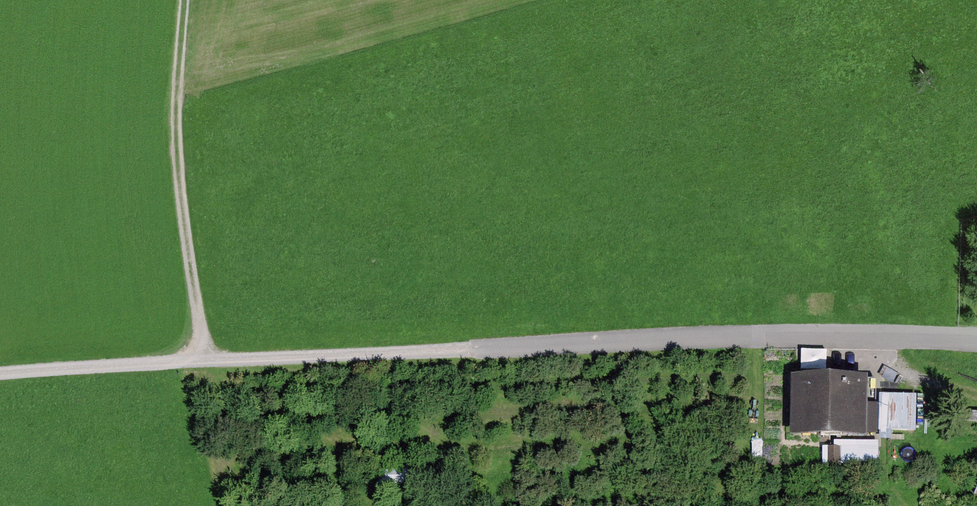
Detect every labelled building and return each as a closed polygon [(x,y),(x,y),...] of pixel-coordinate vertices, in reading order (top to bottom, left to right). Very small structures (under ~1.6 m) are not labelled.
[(868,378),(791,377),(790,437),(867,439),(868,378)] [(918,433),(918,397),(882,397),(882,433),(918,433)]
